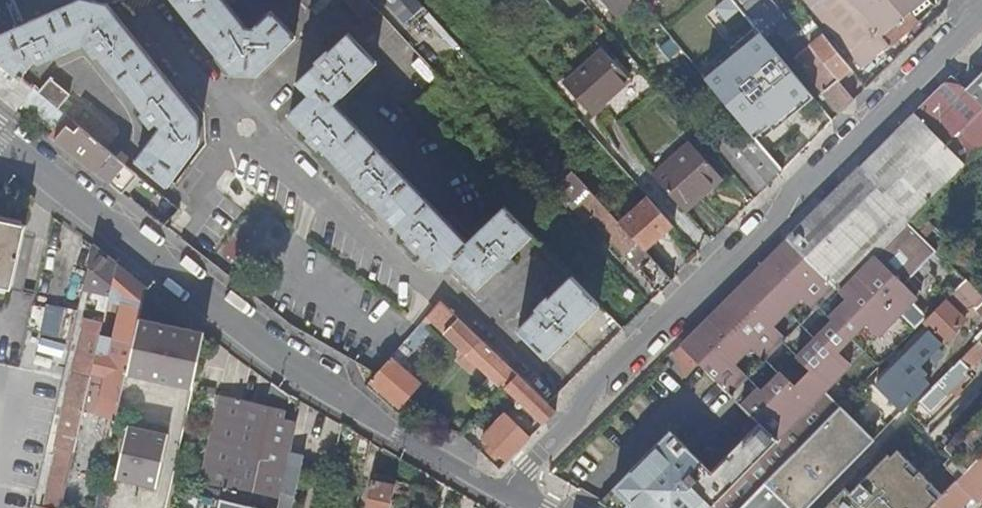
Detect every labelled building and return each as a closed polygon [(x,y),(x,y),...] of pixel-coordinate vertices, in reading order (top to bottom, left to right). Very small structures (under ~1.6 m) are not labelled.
[(22,78),(24,76),(23,74),(31,60),(36,60),(39,62),(85,42),(88,44),(88,47),(94,55),(97,53),(144,111),(136,118),(146,129),(156,121),(161,126),(136,159),(168,184),(198,142),(198,117),(106,3),(93,0),(76,0),(24,23),(14,0),(0,0),(0,60),(22,78)] [(232,69),(258,72),(296,35),(272,11),(259,22),(257,19),(248,18),(243,21),(226,0),(177,0),(232,69)] [(314,12),(329,0),(304,0),(314,12)] [(377,9),(369,0),(345,0),(364,20),(377,9)] [(406,24),(424,7),(418,0),(384,0),(406,24)] [(615,19),(638,0),(599,0),(615,19)] [(786,18),(771,0),(735,0),(747,15),(759,29),(764,36),(775,27),(786,18)] [(863,68),(903,34),(894,23),(921,0),(803,0),(863,68)] [(797,32),(786,18),(775,27),(787,41),(788,40),(797,32)] [(823,34),(817,26),(804,38),(809,45),(823,34)] [(706,72),(755,132),(807,89),(764,36),(759,29),(706,72)] [(798,31),(797,32),(788,40),(799,54),(795,58),(840,114),(854,100),(838,80),(809,45),(804,38),(798,31)] [(509,257),(531,235),(504,207),(467,242),(333,102),(375,62),(349,34),(330,52),(324,46),(313,56),(319,62),(300,82),(310,94),(290,113),(311,135),(304,141),(314,151),(321,146),(325,150),(326,149),(357,183),(357,184),(360,188),(354,193),(364,204),(370,198),(374,202),(375,201),(407,234),(406,235),(409,239),(403,244),(414,255),(421,249),(439,267),(445,268),(454,260),(478,285),(498,268),(505,274),(515,263),(509,257)] [(838,80),(852,69),(823,34),(809,45),(838,80)] [(603,47),(594,55),(619,83),(622,86),(630,78),(603,47)] [(604,101),(622,86),(619,83),(594,55),(562,82),(591,115),(606,102),(604,101)] [(704,94),(711,88),(690,63),(686,57),(678,64),(704,94)] [(0,60),(0,97),(18,111),(24,102),(34,88),(22,78),(0,60)] [(966,89),(981,105),(981,73),(966,89)] [(787,238),(823,274),(981,110),(981,105),(966,89),(951,74),(787,238)] [(51,79),(39,92),(42,95),(58,109),(69,94),(51,79)] [(34,88),(24,102),(31,108),(42,95),(39,92),(34,88)] [(76,102),(65,114),(68,117),(73,121),(83,108),(76,102)] [(907,223),(914,216),(981,147),(981,110),(823,274),(834,284),(840,291),(907,223)] [(93,116),(82,129),(90,135),(101,123),(93,116)] [(82,129),(74,122),(70,128),(68,126),(57,139),(124,192),(138,175),(90,135),(82,129)] [(716,137),(725,149),(762,192),(781,173),(747,131),(738,138),(737,137),(735,138),(727,128),(716,137)] [(587,187),(540,134),(529,144),(541,159),(540,160),(561,184),(556,190),(569,203),(587,187)] [(687,142),(678,151),(679,152),(715,193),(725,184),(687,142)] [(762,192),(725,149),(721,152),(758,196),(762,192)] [(711,196),(715,193),(679,152),(678,151),(651,175),(684,211),(707,191),(711,196)] [(660,293),(672,281),(641,246),(620,223),(606,208),(587,187),(569,203),(588,223),(592,219),(660,293)] [(223,265),(228,257),(252,273),(287,217),(247,193),(208,255),(223,265)] [(648,198),(620,223),(641,246),(668,221),(648,198)] [(923,224),(914,216),(907,223),(916,232),(923,224)] [(0,217),(0,284),(12,287),(26,223),(0,217)] [(840,291),(847,298),(829,316),(833,320),(795,356),(809,370),(793,385),(780,372),(760,391),(757,387),(739,405),(757,423),(710,471),(669,431),(600,502),(610,507),(625,507),(631,503),(636,507),(711,507),(776,441),(791,457),(840,407),(823,391),(849,365),(836,352),(864,323),(878,336),(921,292),(908,279),(922,265),(936,251),(926,242),(922,238),(916,232),(907,223),(840,291)] [(923,224),(916,232),(922,238),(926,242),(934,235),(923,224)] [(956,256),(934,235),(926,242),(936,251),(937,253),(949,264),(956,256)] [(812,307),(834,284),(823,274),(787,238),(680,346),(696,362),(727,393),(745,375),(731,362),(748,345),(762,358),(783,336),(770,323),(798,293),(812,307)] [(109,300),(117,264),(94,246),(84,287),(97,289),(96,295),(101,295),(98,309),(106,311),(109,300)] [(124,303),(130,274),(117,264),(109,300),(124,303)] [(935,278),(922,265),(908,279),(921,292),(935,278)] [(603,269),(582,288),(599,306),(619,286),(603,269)] [(113,438),(122,400),(147,288),(130,274),(124,303),(115,339),(107,376),(98,414),(110,417),(105,437),(113,438)] [(518,331),(546,358),(599,306),(582,288),(572,277),(548,299),(542,293),(532,303),(538,310),(518,331)] [(944,342),(957,328),(965,319),(961,315),(966,311),(975,308),(981,315),(981,296),(965,279),(923,322),(931,330),(944,342)] [(185,321),(186,319),(147,288),(122,400),(144,407),(150,381),(152,381),(158,354),(177,357),(185,321)] [(478,365),(504,390),(512,382),(518,376),(441,302),(428,317),(432,321),(465,353),(462,356),(463,362),(472,372),(478,365)] [(67,308),(35,303),(31,329),(63,335),(67,308)] [(82,328),(101,333),(104,321),(85,316),(82,328)] [(432,321),(428,317),(422,323),(427,327),(432,321)] [(422,323),(370,381),(401,407),(421,385),(408,373),(402,367),(407,361),(430,335),(425,330),(427,327),(422,323)] [(836,352),(849,365),(878,336),(864,323),(836,352)] [(433,332),(427,327),(425,330),(430,335),(433,332)] [(78,438),(93,372),(101,335),(101,333),(82,328),(57,434),(65,435),(78,438)] [(19,364),(0,361),(0,507),(33,507),(72,340),(28,330),(20,365),(19,364)] [(913,373),(915,371),(944,342),(931,330),(877,387),(897,407),(911,392),(916,396),(926,386),(913,373)] [(93,372),(107,376),(115,339),(101,335),(93,372)] [(953,367),(965,380),(969,377),(965,373),(981,356),(981,346),(978,342),(953,367)] [(683,375),(696,362),(680,346),(674,354),(683,375)] [(895,350),(868,378),(873,383),(896,359),(900,355),(895,350)] [(413,367),(407,361),(402,367),(408,373),(413,367)] [(953,367),(918,403),(930,415),(965,380),(953,367)] [(851,385),(856,390),(868,378),(863,373),(851,385)] [(526,398),(533,390),(518,376),(512,382),(526,398)] [(288,392),(272,382),(265,403),(215,393),(190,507),(293,507),(305,457),(289,452),(296,420),(283,415),(288,392)] [(523,428),(532,437),(540,430),(556,412),(533,390),(526,398),(539,411),(523,428)] [(897,407),(902,411),(916,396),(911,392),(897,407)] [(874,440),(867,434),(840,407),(791,457),(742,507),(807,507),(874,440)] [(965,473),(981,456),(981,410),(946,448),(957,458),(947,468),(954,476),(961,469),(965,473)] [(484,437),(508,462),(532,437),(523,428),(508,413),(484,437)] [(170,432),(130,422),(118,473),(159,482),(170,432)] [(60,446),(75,449),(78,438),(65,435),(64,439),(60,438),(58,446),(60,446)] [(791,457),(776,441),(711,507),(742,507),(791,457)] [(64,503),(75,449),(60,446),(45,507),(62,507),(64,503)] [(937,502),(939,500),(927,488),(932,484),(919,470),(914,475),(905,467),(910,462),(897,449),(890,456),(888,453),(849,492),(844,487),(823,507),(931,507),(937,502)] [(981,496),(981,456),(965,473),(959,479),(979,499),(981,496)] [(919,470),(910,462),(905,467),(914,475),(919,470)] [(979,499),(959,479),(955,483),(944,495),(939,500),(937,502),(938,503),(934,507),(961,507),(972,497),(976,501),(979,499)] [(397,480),(395,486),(391,507),(411,507),(415,484),(397,480)] [(395,486),(374,482),(368,507),(391,507),(395,486)] [(944,495),(932,484),(927,488),(939,500),(944,495)]
